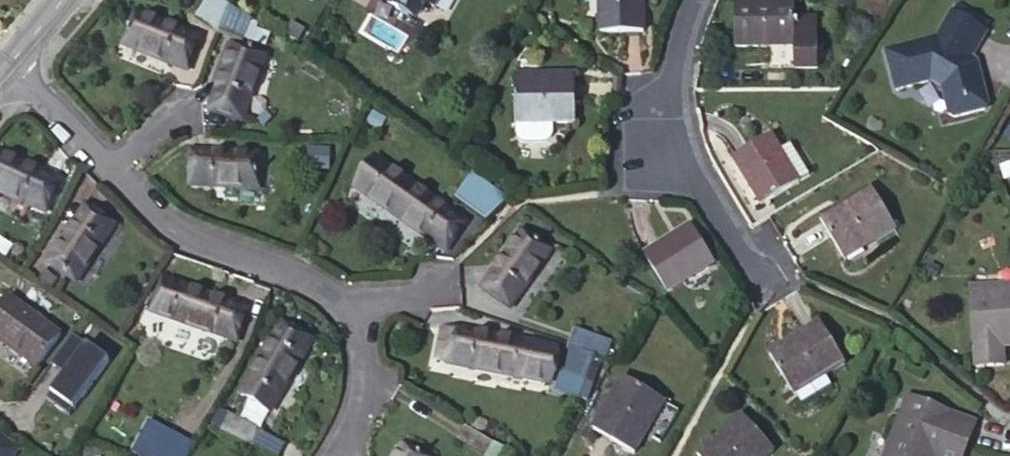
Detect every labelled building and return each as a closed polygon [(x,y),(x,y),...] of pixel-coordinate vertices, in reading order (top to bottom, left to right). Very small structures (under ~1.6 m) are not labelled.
[(220,0),(208,0),(200,11),(224,26),(231,8),(220,0)] [(417,26),(409,41),(425,51),(427,47),(432,50),(439,36),(451,42),(460,25),(462,21),(470,20),(474,13),(470,7),(472,3),(474,0),(411,0),(426,9),(417,26)] [(644,13),(638,14),(638,0),(603,0),(603,14),(599,13),(599,32),(645,32),(644,13)] [(735,48),(761,48),(761,46),(796,45),(795,48),(797,48),(797,70),(820,70),(819,15),(818,15),(818,18),(796,19),(797,15),(796,0),(734,0),(735,48)] [(980,21),(950,4),(948,9),(978,26),(980,21)] [(234,42),(237,37),(248,21),(231,8),(224,26),(222,34),(234,42)] [(966,69),(963,59),(980,27),(948,9),(945,8),(931,34),(880,48),(891,86),(935,74),(945,110),(950,112),(981,103),(983,99),(974,67),(966,69)] [(196,17),(222,34),(224,26),(200,11),(196,17)] [(191,67),(201,42),(179,34),(181,29),(138,13),(127,43),(191,67)] [(247,44),(258,28),(248,21),(237,37),(247,44)] [(409,41),(417,26),(412,23),(404,38),(409,41)] [(179,34),(201,42),(203,38),(181,29),(179,34)] [(217,110),(226,114),(233,116),(242,120),(267,57),(238,46),(221,88),(226,90),(217,110)] [(530,82),(530,75),(514,76),(515,118),(518,118),(518,135),(522,138),(530,143),(541,142),(544,141),(550,134),(551,124),(576,124),(575,75),(550,75),(550,82),(530,82)] [(213,109),(217,110),(226,90),(221,88),(213,109)] [(757,185),(750,188),(761,206),(801,182),(790,164),(786,166),(782,159),(768,136),(732,157),(740,171),(746,168),(757,185)] [(796,150),(782,159),(786,166),(790,164),(801,182),(812,176),(796,150)] [(214,157),(192,155),(191,185),(257,188),(258,154),(215,151),(214,157)] [(38,171),(0,154),(0,190),(46,211),(57,185),(35,176),(38,171)] [(508,197),(481,178),(462,165),(450,182),(454,185),(466,193),(460,202),(482,217),(482,216),(486,219),(508,197)] [(740,171),(750,188),(757,185),(746,168),(740,171)] [(437,240),(449,249),(467,222),(388,170),(370,198),(435,242),(437,240)] [(59,180),(38,171),(35,176),(57,185),(59,180)] [(448,194),(454,185),(450,182),(444,191),(448,194)] [(454,185),(448,194),(460,202),(466,193),(454,185)] [(873,188),(850,201),(853,207),(835,218),(832,212),(819,219),(842,257),(871,240),(873,243),(897,229),(873,188)] [(853,207),(850,201),(832,212),(835,218),(853,207)] [(85,205),(72,223),(78,227),(91,208),(85,205)] [(78,227),(72,223),(47,262),(76,281),(114,225),(91,208),(78,227)] [(665,251),(662,245),(645,255),(669,293),(685,283),(683,279),(713,261),(692,227),(678,235),(682,240),(665,251)] [(501,272),(488,292),(510,307),(549,251),(522,232),(497,269),(501,272)] [(678,235),(662,245),(665,251),(682,240),(678,235)] [(437,240),(435,242),(449,250),(449,249),(437,240)] [(483,288),(488,292),(501,272),(497,269),(483,288)] [(1002,347),(1001,335),(1009,334),(1009,284),(968,287),(975,366),(1004,363),(1002,347)] [(222,305),(225,300),(183,286),(172,318),(236,341),(245,313),(222,305)] [(36,370),(61,336),(8,296),(0,307),(0,344),(36,370)] [(247,307),(225,300),(222,305),(245,313),(247,307)] [(281,322),(271,341),(276,344),(286,324),(281,322)] [(769,354),(802,405),(832,387),(826,376),(845,364),(820,323),(769,354)] [(276,344),(271,341),(248,381),(277,398),(311,339),(286,324),(276,344)] [(453,333),(454,327),(441,325),(435,358),(515,371),(520,340),(521,338),(476,331),(475,337),(453,333)] [(607,335),(579,326),(573,343),(602,352),(607,335)] [(476,331),(454,327),(453,333),(475,337),(476,331)] [(50,399),(71,415),(111,359),(76,333),(55,362),(69,373),(50,399)] [(1002,347),(1009,346),(1009,334),(1001,335),(1002,347)] [(613,337),(607,335),(602,352),(606,353),(608,354),(613,337)] [(515,371),(548,377),(552,350),(530,342),(520,340),(515,371)] [(559,387),(592,397),(606,353),(602,352),(573,343),(559,387)] [(607,420),(601,416),(593,429),(631,451),(649,422),(652,424),(665,402),(624,377),(611,398),(618,402),(607,420)] [(942,437),(966,446),(975,422),(906,396),(883,455),(936,455),(942,437)] [(611,398),(601,416),(607,420),(618,402),(611,398)] [(229,412),(220,429),(253,447),(263,431),(229,412)] [(708,444),(697,455),(699,455),(768,455),(775,450),(742,415),(724,431),(730,437),(715,451),(708,444)] [(142,455),(186,455),(192,444),(149,422),(133,451),(142,455)] [(456,439),(483,455),(486,455),(494,443),(464,425),(456,439)] [(25,448),(0,428),(0,455),(19,455),(25,448)] [(724,431),(708,444),(715,451),(730,437),(724,431)] [(271,455),(279,455),(285,446),(263,433),(256,447),(271,455)] [(936,455),(962,455),(966,446),(942,437),(936,455)] [(404,445),(398,455),(423,455),(404,445)]
